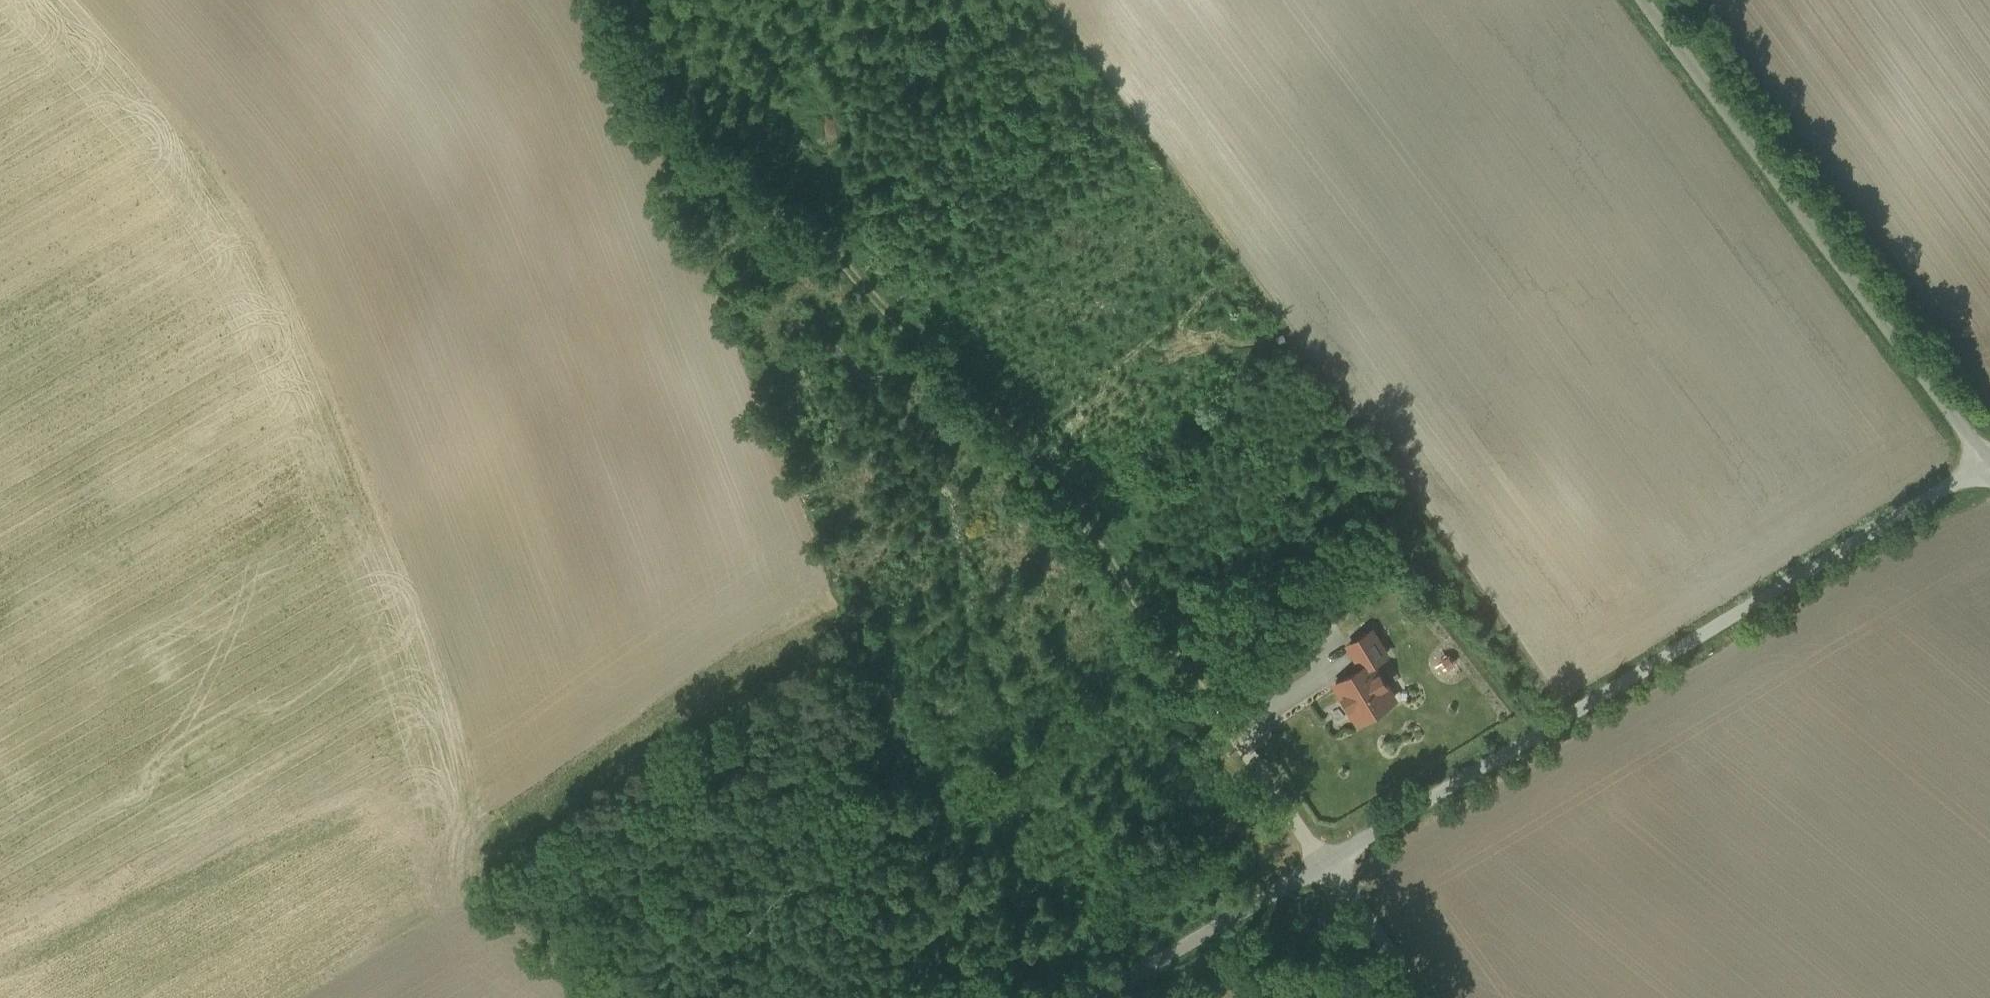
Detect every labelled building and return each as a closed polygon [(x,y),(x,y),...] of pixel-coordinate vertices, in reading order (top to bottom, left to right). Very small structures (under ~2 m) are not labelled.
[(1373,626),(1345,643),(1359,666),(1367,661),(1371,667),(1374,665),(1391,655),(1373,626)] [(1359,666),(1332,682),(1357,721),(1394,699),(1374,665),(1371,667),(1367,661),(1359,666)]
